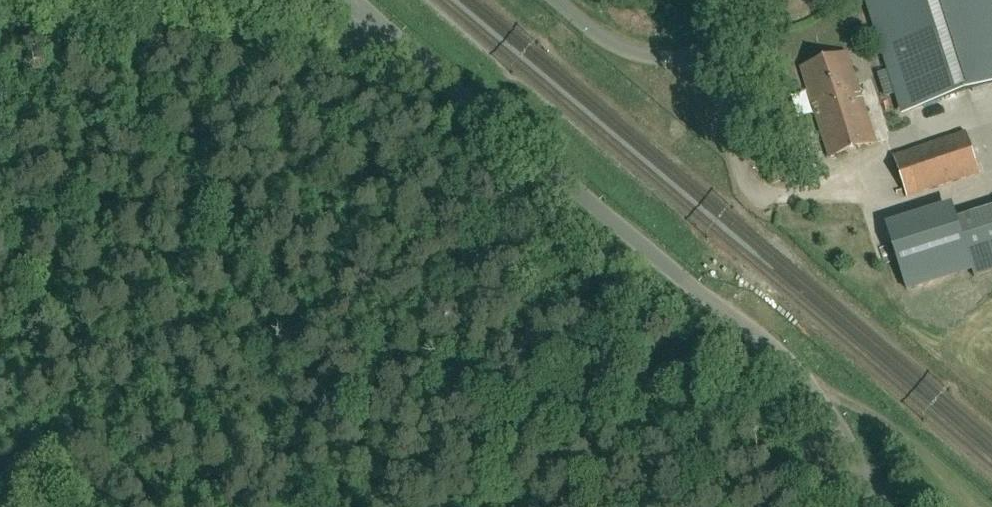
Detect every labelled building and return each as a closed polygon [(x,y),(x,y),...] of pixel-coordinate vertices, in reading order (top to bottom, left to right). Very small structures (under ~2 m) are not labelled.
[(908,111),(991,84),(991,0),(872,0),(908,111)] [(877,142),(860,87),(849,51),(802,66),(830,157),(877,142)] [(894,156),(909,197),(980,173),(965,131),(894,156)] [(991,271),(991,208),(956,219),(975,277),(991,271)] [(903,218),(920,274),(951,265),(934,209),(903,218)]
